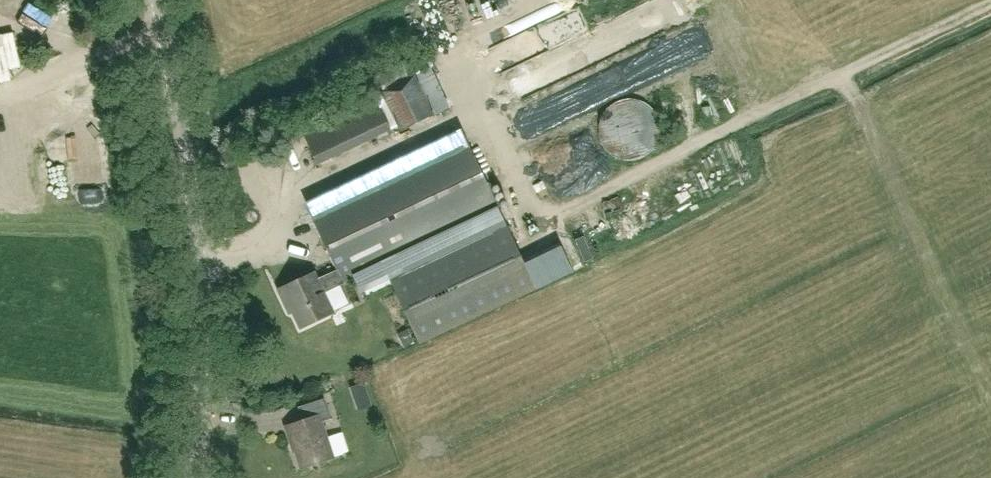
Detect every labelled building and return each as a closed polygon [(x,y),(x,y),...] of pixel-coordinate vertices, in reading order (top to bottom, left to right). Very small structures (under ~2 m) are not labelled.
[(593,26),(598,49),(623,42),(617,20),(593,26)] [(497,69),(551,43),(542,25),(488,51),(497,69)] [(581,33),(537,49),(548,78),(591,63),(586,48),(581,33)] [(429,68),(414,76),(380,92),(399,133),(433,116),(433,115),(449,108),(429,68)] [(622,155),(649,146),(630,90),(593,103),(607,145),(618,141),(622,155)] [(317,164),(390,130),(376,101),(304,135),(317,164)] [(521,144),(530,168),(590,146),(581,122),(521,144)] [(27,155),(40,154),(38,138),(25,139),(27,155)] [(504,223),(499,211),(465,138),(309,212),(336,270),(316,279),(313,273),(277,290),(285,306),(288,304),(300,328),(332,312),(323,293),(343,284),(355,278),(362,293),(390,280),(419,343),(534,289),(504,223)] [(56,172),(57,143),(47,142),(46,171),(56,172)] [(548,263),(555,278),(566,273),(560,258),(548,263)] [(290,443),(294,441),(296,449),(294,450),(300,467),(333,456),(321,421),(330,418),(323,398),(297,407),(302,420),(285,426),(290,443)] [(337,423),(324,427),(331,448),(344,444),(337,423)]
